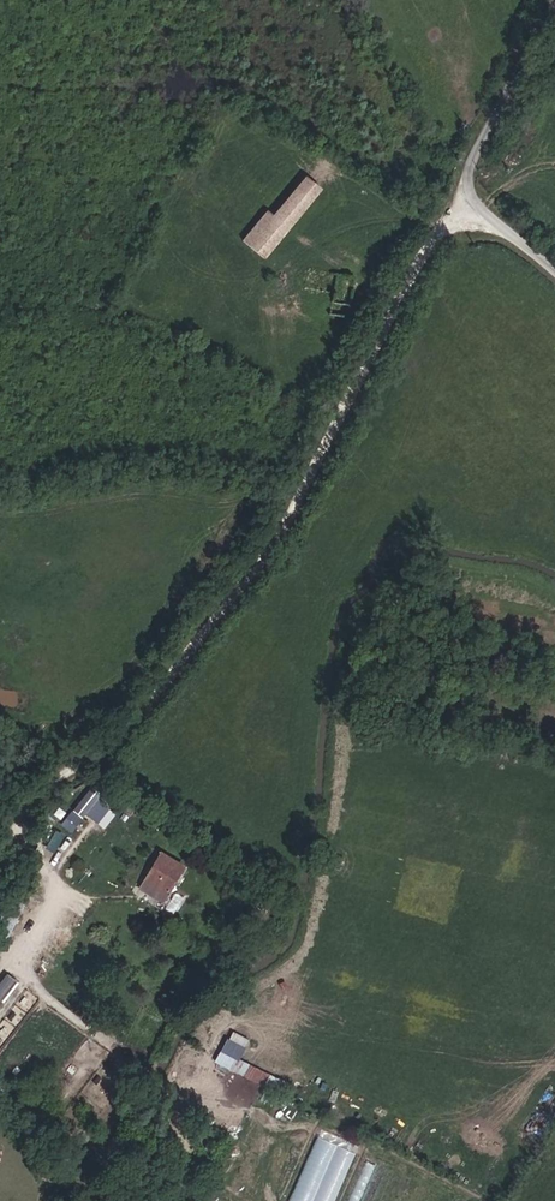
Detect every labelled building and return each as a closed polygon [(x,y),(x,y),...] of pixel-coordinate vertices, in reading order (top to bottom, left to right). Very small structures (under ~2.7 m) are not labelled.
[(324,197),(333,187),(315,172),(307,183),(324,197)] [(275,256),(324,197),(307,183),(286,208),(280,206),(254,238),(275,256)] [(74,807),(103,829),(116,811),(87,789),(74,807)] [(62,823),(73,831),(82,818),(71,810),(62,823)] [(158,849),(135,887),(162,902),(176,877),(179,879),(187,866),(158,849)] [(18,980),(6,972),(0,979),(0,999),(3,1001),(18,980)] [(229,1029),(215,1062),(275,1088),(280,1077),(240,1060),(249,1038),(229,1029)]
